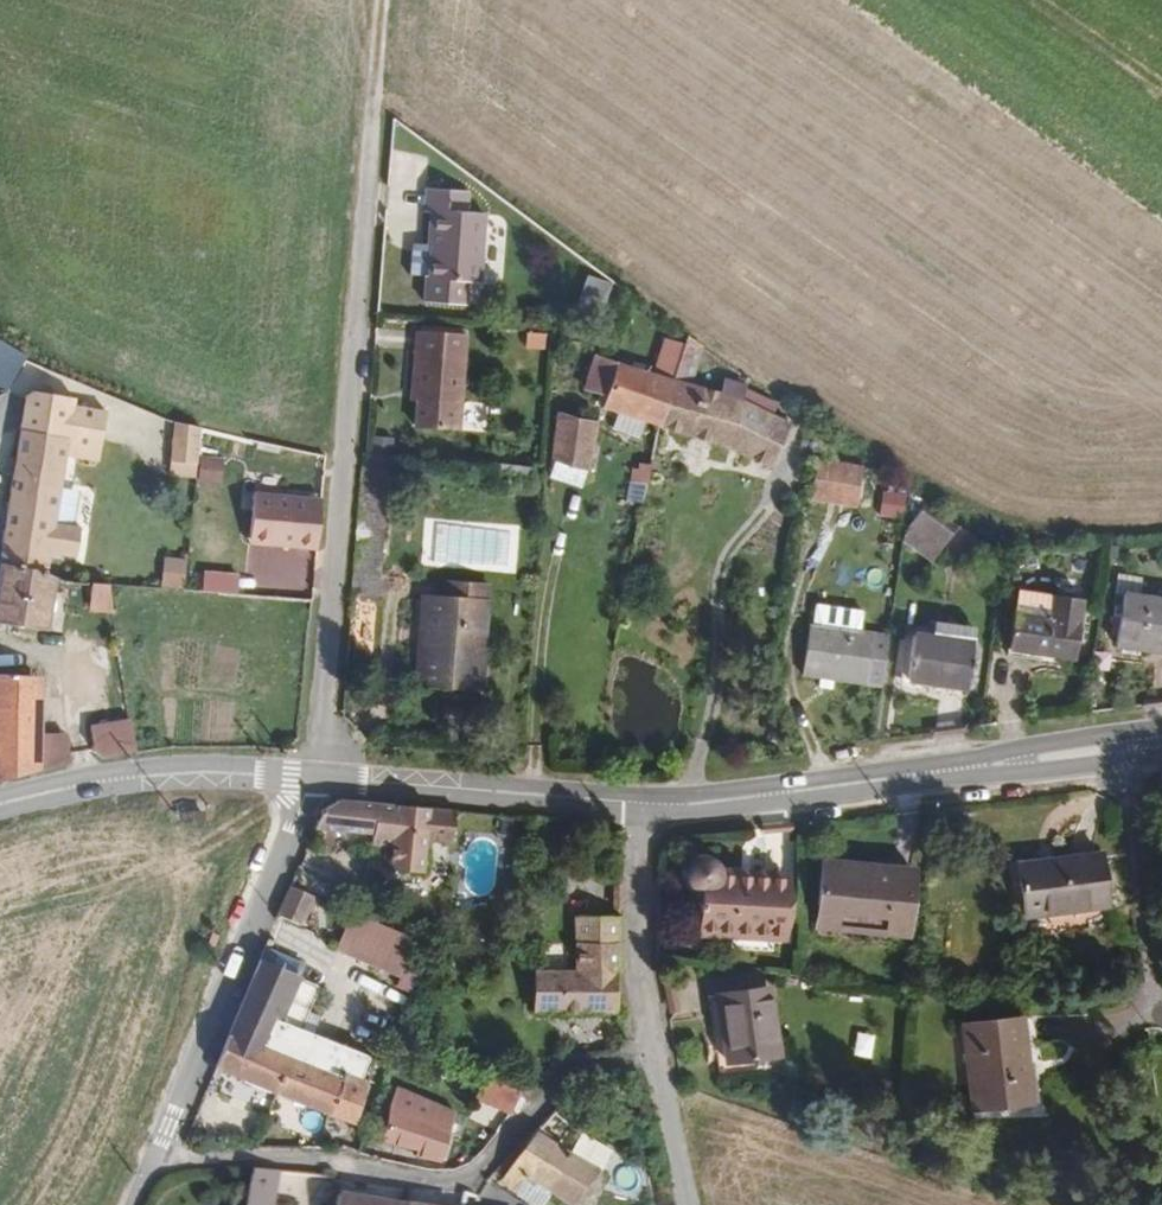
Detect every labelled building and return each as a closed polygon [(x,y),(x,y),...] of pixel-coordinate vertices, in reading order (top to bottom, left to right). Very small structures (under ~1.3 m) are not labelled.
[(473,217),(472,194),(432,193),(432,212),(435,212),(433,251),(422,250),(421,280),(432,281),(432,305),(472,307),(472,286),(485,286),(489,216),(473,217)] [(604,312),(611,281),(587,275),(580,307),(604,312)] [(464,431),(468,334),(418,330),(415,377),(406,376),(405,389),(412,390),(411,404),(421,404),(419,427),(464,431)] [(667,370),(614,356),(613,358),(607,388),(604,403),(667,421),(682,354),(684,344),(672,344),(667,370)] [(614,356),(596,351),(589,385),(607,388),(613,358),(614,356)] [(779,454),(792,409),(745,395),(747,384),(715,375),(714,383),(691,375),(695,357),(682,354),(667,421),(779,454)] [(594,458),(601,416),(564,407),(556,457),(572,461),(574,452),(594,458)] [(63,532),(72,455),(102,458),(105,422),(75,420),(75,412),(31,408),(13,570),(59,580),(61,563),(87,564),(89,535),(63,532)] [(198,466),(198,428),(174,423),(173,465),(198,466)] [(592,466),(594,458),(574,452),(572,461),(592,466)] [(654,480),(659,457),(646,453),(645,461),(636,459),(633,473),(654,480)] [(860,497),(865,463),(818,455),(814,492),(860,497)] [(222,484),(222,463),(202,461),(200,482),(222,484)] [(883,488),(880,514),(904,517),(907,491),(883,488)] [(318,548),(322,498),(255,493),(251,538),(297,542),(297,546),(318,548)] [(963,565),(984,542),(938,509),(921,534),(963,565)] [(166,555),(162,585),(185,587),(189,557),(166,555)] [(55,640),(59,580),(13,570),(7,631),(55,640)] [(458,580),(456,602),(496,606),(498,584),(458,580)] [(1161,637),(1161,588),(1131,582),(1122,629),(1161,637)] [(117,613),(114,592),(104,590),(95,588),(92,612),(117,613)] [(433,686),(443,601),(427,599),(418,685),(433,686)] [(1008,662),(1070,670),(1080,606),(1016,600),(1008,662)] [(456,602),(443,601),(433,686),(487,692),(496,606),(456,602)] [(808,672),(885,684),(893,633),(816,622),(808,672)] [(947,674),(949,658),(935,656),(932,673),(903,668),(897,708),(962,720),(971,678),(947,674)] [(974,664),(949,658),(947,674),(971,678),(974,664)] [(43,677),(0,677),(0,781),(10,777),(48,767),(79,760),(78,730),(41,729),(43,677)] [(139,753),(134,721),(93,728),(95,759),(139,753)] [(451,849),(453,812),(341,798),(324,808),(313,834),(384,840),(384,848),(409,850),(407,874),(417,886),(447,890),(451,849)] [(1112,899),(1106,841),(1019,851),(1025,909),(1112,899)] [(787,937),(790,873),(724,871),(723,866),(720,861),(717,858),(713,855),(709,854),(696,855),(694,857),(690,860),(688,864),(686,869),(686,874),(687,879),(689,883),(693,887),(697,890),(696,934),(787,937)] [(913,935),(918,863),(824,857),(819,930),(913,935)] [(334,926),(344,891),(318,881),(304,914),(334,926)] [(430,962),(441,927),(379,904),(368,938),(430,962)] [(620,1013),(622,916),(576,915),(575,967),(536,967),(535,1012),(620,1013)] [(428,969),(430,962),(368,938),(367,942),(428,969)] [(400,1055),(327,1025),(306,1017),(323,973),(324,971),(287,955),(241,1062),(376,1119),(383,1103),(400,1055)] [(327,1025),(345,982),(323,973),(306,1017),(327,1025)] [(783,1056),(773,982),(715,990),(725,1064),(783,1056)] [(1043,1108),(1032,1018),(974,1025),(984,1114),(1043,1108)] [(511,1114),(521,1093),(487,1076),(477,1097),(511,1114)] [(441,1162),(460,1106),(398,1085),(379,1142),(441,1162)] [(596,1147),(591,1157),(577,1150),(583,1140),(562,1129),(555,1124),(532,1160),(520,1180),(538,1190),(546,1176),(600,1204),(604,1204),(625,1163),(596,1147)] [(300,1171),(275,1170),(266,1204),(293,1204),(300,1171)] [(426,1199),(363,1187),(361,1186),(358,1201),(357,1204),(425,1204),(426,1199)] [(501,1192),(481,1188),(478,1204),(499,1204),(501,1192)]
